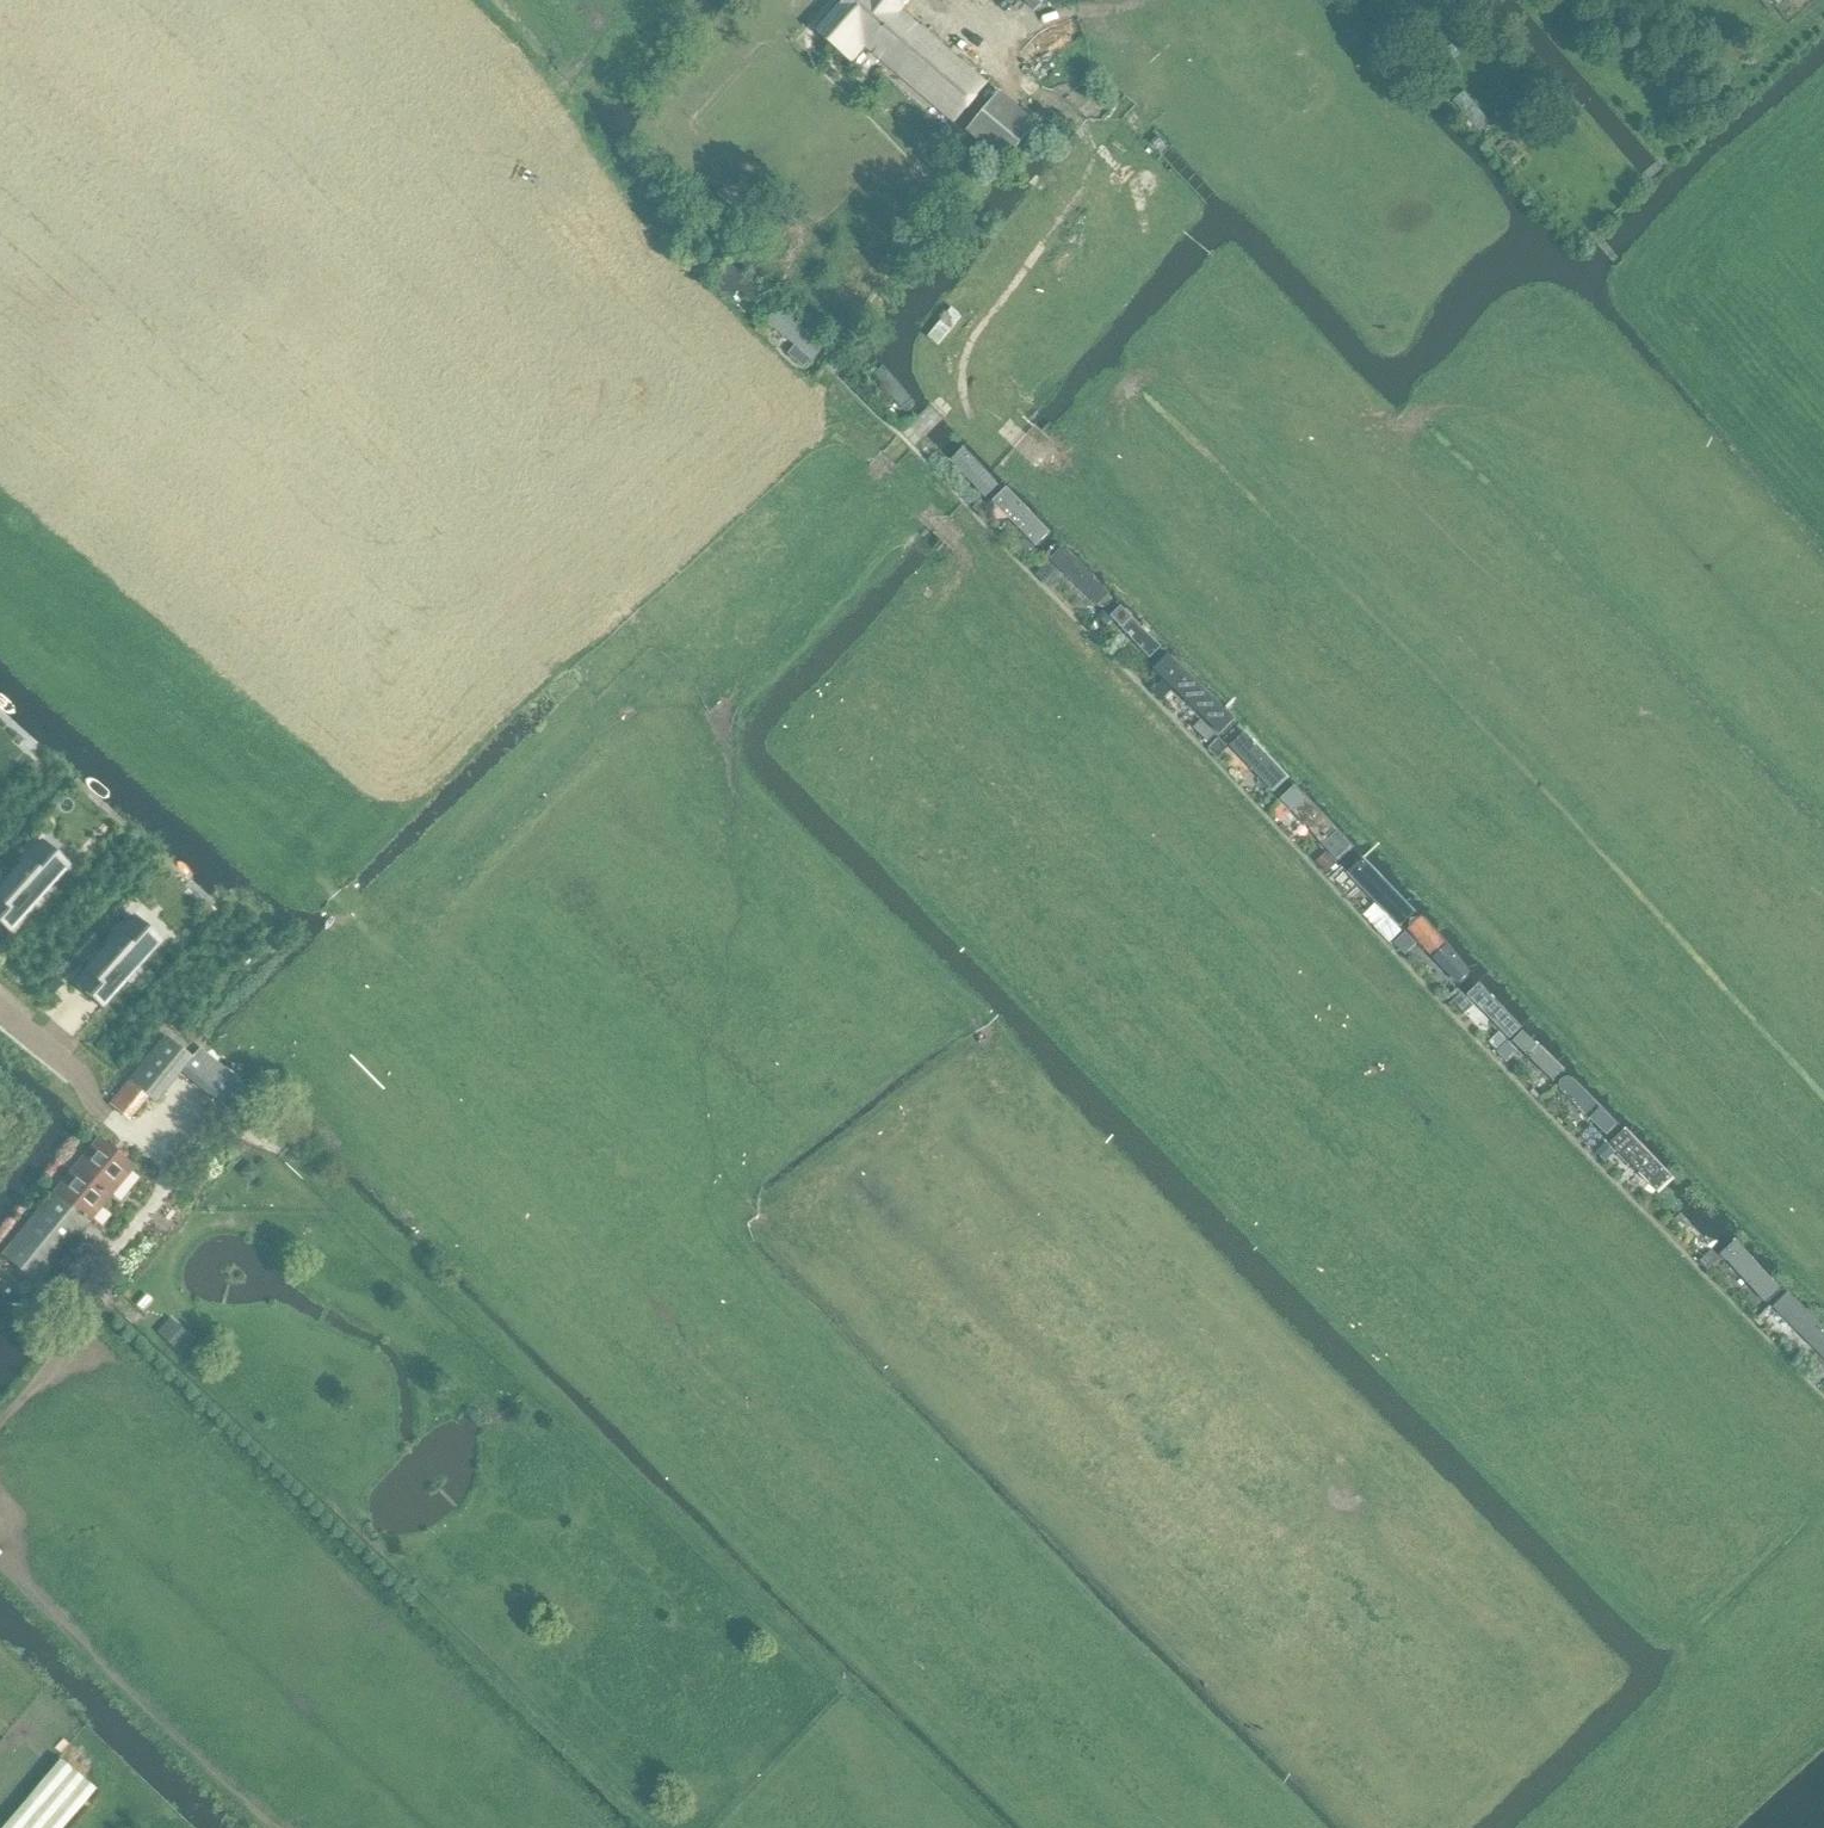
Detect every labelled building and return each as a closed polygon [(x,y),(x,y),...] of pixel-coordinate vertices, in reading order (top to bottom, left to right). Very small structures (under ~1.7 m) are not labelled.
[(850,64),(864,48),(951,124),(984,86),(899,11),(903,7),(895,0),(845,0),(816,33),(850,64)] [(1034,14),(1048,0),(1021,0),(1034,14)] [(1094,125),(1112,106),(1057,54),(1039,73),(1094,125)] [(1033,128),(997,97),(965,133),(993,157),(1001,164),(1026,136),(1033,128)] [(730,223),(740,211),(731,203),(721,215),(730,223)] [(825,353),(776,310),(766,322),(815,364),(825,353)] [(921,402),(874,357),(863,368),(910,413),(921,402)] [(940,422),(925,437),(987,499),(1002,484),(940,422)] [(1006,489),(993,501),(1039,549),(1052,537),(1006,489)] [(1059,541),(1046,553),(1100,610),(1113,597),(1059,541)] [(1014,553),(1024,562),(1035,552),(1026,542),(1014,553)] [(1116,606),(1106,616),(1143,655),(1154,645),(1116,606)] [(1172,655),(1156,672),(1221,735),(1237,719),(1172,655)] [(1238,725),(1223,740),(1273,793),(1289,778),(1238,725)] [(1294,785),(1279,798),(1337,860),(1352,846),(1294,785)] [(0,886),(0,923),(5,928),(9,932),(70,864),(42,839),(0,886)] [(1364,858),(1349,872),(1402,927),(1416,913),(1364,858)] [(135,916),(75,984),(102,1009),(163,941),(135,916)] [(1420,919),(1407,932),(1459,987),(1473,974),(1420,919)] [(1477,983),(1466,993),(1510,1040),(1521,1029),(1477,983)] [(1522,1031),(1512,1042),(1553,1081),(1563,1071),(1522,1031)] [(130,1083),(112,1105),(128,1119),(147,1097),(154,1103),(183,1069),(230,1110),(247,1090),(200,1049),(191,1060),(164,1037),(128,1081),(130,1083)] [(1569,1076),(1558,1087),(1607,1139),(1619,1128),(1569,1076)] [(1627,1131),(1613,1144),(1659,1192),(1672,1179),(1627,1131)] [(98,1140),(4,1257),(38,1284),(132,1169),(98,1140)] [(1688,1195),(1675,1207),(1714,1246),(1726,1234),(1688,1195)] [(1735,1240),(1721,1253),(1769,1305),(1783,1291),(1735,1240)] [(1773,1308),(1823,1359),(1823,1330),(1788,1294),(1773,1308)] [(179,1356),(189,1345),(186,1334),(176,1326),(165,1323),(156,1333),(179,1356)] [(1819,1378),(1823,1373),(1823,1363),(1817,1356),(1807,1366),(1819,1378)] [(3,1827),(63,1827),(95,1790),(60,1760),(3,1827)]
